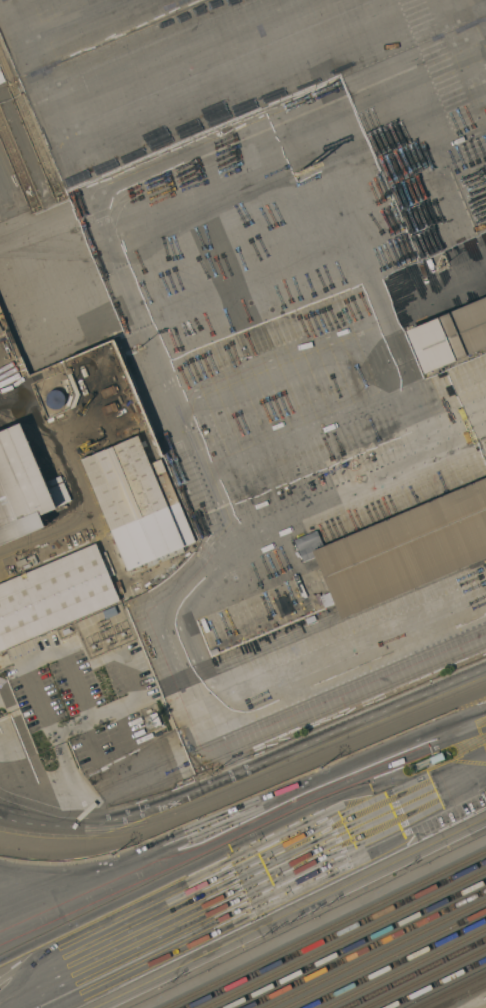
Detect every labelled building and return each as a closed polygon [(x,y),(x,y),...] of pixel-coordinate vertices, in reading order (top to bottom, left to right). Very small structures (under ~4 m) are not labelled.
[(402,330),(485,295),(485,346),(420,374),(402,330)] [(61,394),(63,397),(63,400),(63,403),(62,405),(61,406),(60,408),(58,409),(55,410),(52,410),(50,409),(47,407),(45,405),(44,403),(44,400),(44,398),(45,395),(47,393),(49,392),(51,391),(53,391),(55,391),(57,391),(59,392),(61,394)] [(51,512),(0,534),(0,431),(16,424),(42,484),(59,476),(70,501),(64,503),(66,508),(56,513),(54,509),(51,510),(51,512)] [(118,555),(78,460),(136,436),(148,465),(159,460),(194,542),(181,548),(183,553),(177,555),(160,562),(158,557),(155,558),(157,564),(146,568),(144,563),(141,564),(143,569),(129,575),(127,570),(125,571),(118,555)] [(310,551),(485,477),(485,558),(338,620),(311,555),(310,551)] [(117,602),(0,651),(0,584),(93,544),(117,602)] [(113,607),(116,614),(104,620),(101,612),(113,607)] [(148,716),(155,713),(159,724),(152,727),(148,716)]
